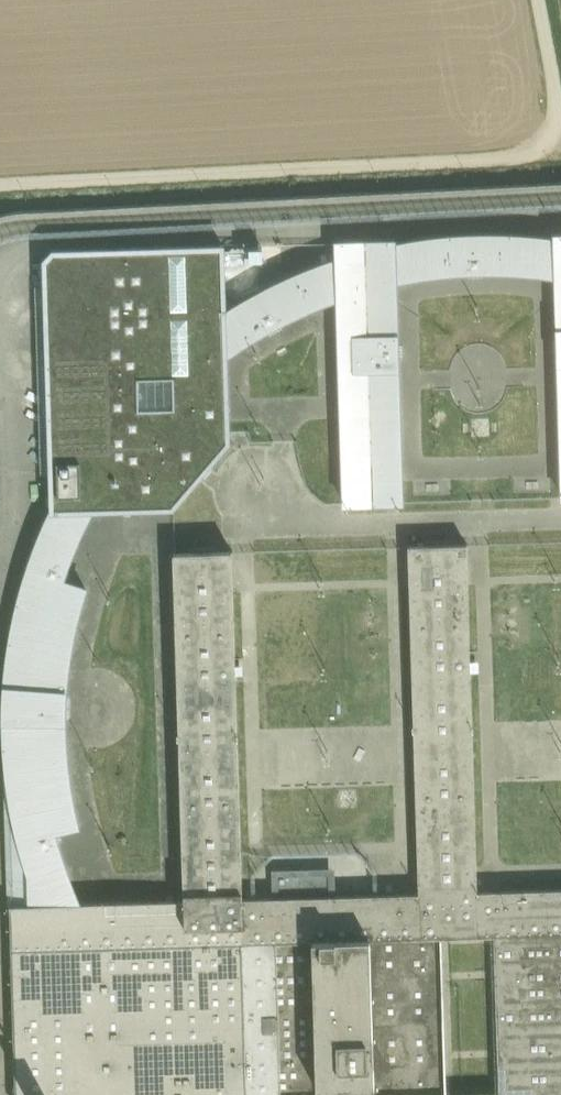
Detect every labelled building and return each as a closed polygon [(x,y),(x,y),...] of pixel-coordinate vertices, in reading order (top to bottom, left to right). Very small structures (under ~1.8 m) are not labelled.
[(439,249),(405,256),(406,295),(439,289),(481,286),(518,287),(558,290),(557,251),(517,247),(479,246),(439,249)] [(405,251),(337,253),(338,270),(339,315),(345,523),(413,521),(406,295),(405,256),(405,251)] [(234,259),(50,261),(54,525),(54,528),(100,526),(182,523),(238,455),(237,370),(236,318),(234,259)] [(252,307),(236,318),(237,370),(253,358),(286,339),(313,326),(339,315),(338,270),(319,277),(295,288),(273,297),(252,307)] [(6,737),(13,909),(85,907),(82,902),(76,889),(69,867),(64,850),(87,844),(86,834),(79,798),(75,753),(75,724),(79,689),(84,656),(89,626),(98,601),(74,591),(83,567),(90,548),(100,526),(54,528),(54,525),(47,536),(31,580),(19,626),(9,680),(6,737)] [(411,551),(422,895),(343,898),(342,872),(276,874),(277,899),(249,900),(239,558),(177,560),(188,904),(85,907),(13,909),(18,1094),(560,1094),(560,894),(485,896),(475,549),(411,551)] [(316,626),(288,627),(289,649),(317,648),(316,626)] [(287,652),(286,685),(314,685),(314,652),(287,652)] [(321,839),(316,697),(287,698),(292,840),(321,839)] [(343,836),(365,835),(363,809),(342,810),(343,836)]
